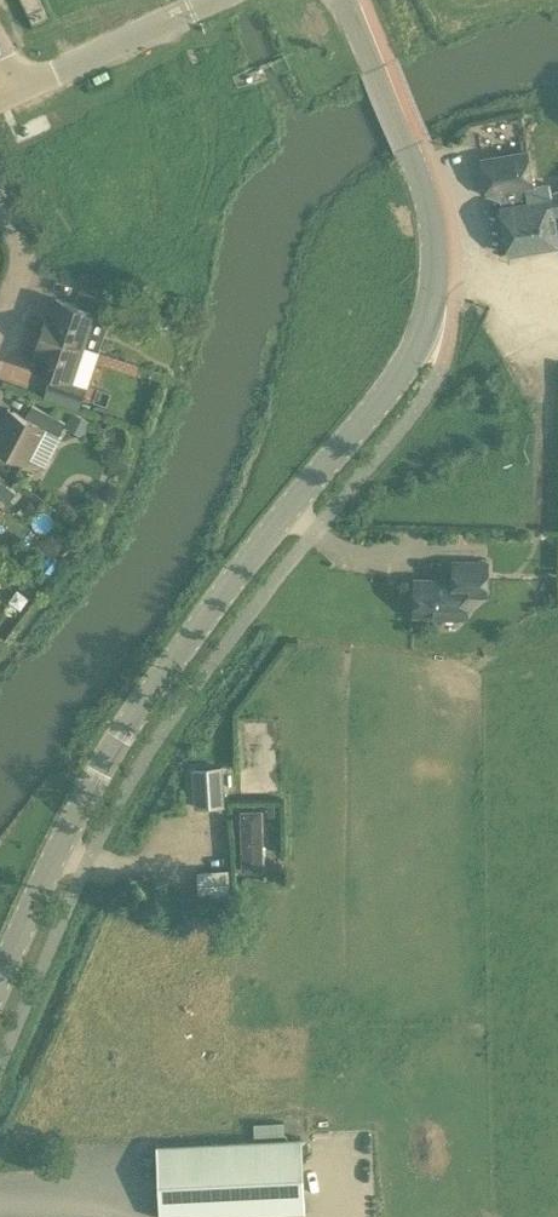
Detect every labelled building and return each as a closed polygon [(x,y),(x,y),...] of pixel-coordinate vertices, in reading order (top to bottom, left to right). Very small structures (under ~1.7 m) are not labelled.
[(32,22),(48,15),(41,0),(22,0),(32,22)] [(549,191),(548,183),(532,185),(526,150),(481,157),(487,193),(499,191),(501,205),(500,205),(508,253),(557,244),(557,241),(553,212),(557,212),(557,190),(549,191)] [(48,312),(41,331),(82,345),(94,310),(110,315),(114,302),(79,290),(74,303),(55,297),(50,313),(48,312)] [(86,386),(70,381),(82,345),(41,331),(35,351),(37,352),(32,368),(50,374),(46,387),(82,400),(86,386)] [(44,426),(8,407),(0,422),(0,449),(25,462),(44,426)] [(6,484),(0,492),(0,497),(7,502),(15,491),(6,484)] [(76,545),(83,536),(75,529),(68,539),(76,545)] [(486,595),(487,561),(453,560),(452,580),(414,579),(413,614),(466,615),(466,594),(486,595)] [(221,766),(192,768),(194,806),(223,804),(221,766)] [(282,814),(281,803),(268,803),(268,815),(282,814)] [(261,810),(240,810),(242,870),(263,869),(261,810)] [(283,1122),(254,1123),(254,1136),(283,1136),(283,1122)] [(156,1144),(160,1216),(197,1216),(306,1211),(302,1136),(156,1144)]
